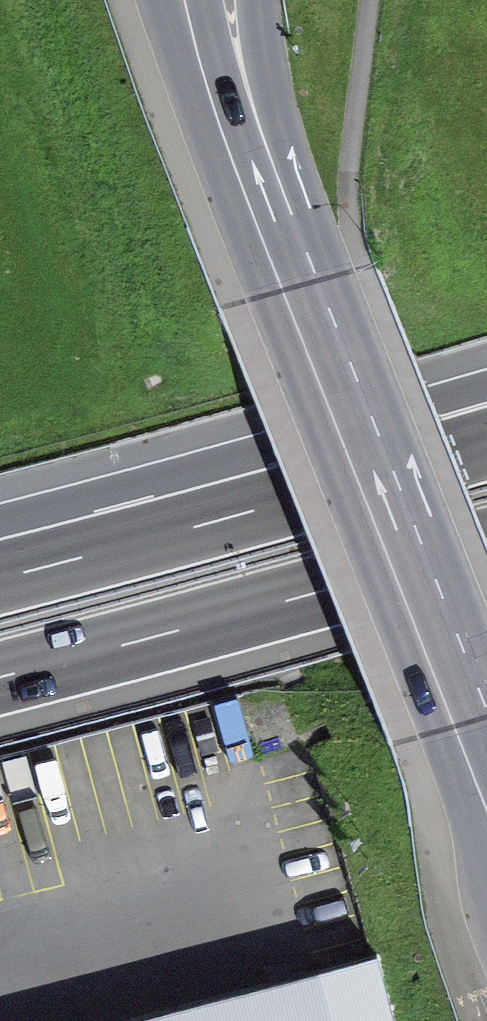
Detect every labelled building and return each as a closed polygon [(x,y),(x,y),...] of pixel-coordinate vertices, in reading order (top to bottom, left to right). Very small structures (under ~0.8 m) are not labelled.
[(372,963),(149,1020),(387,1020),(372,963)]
